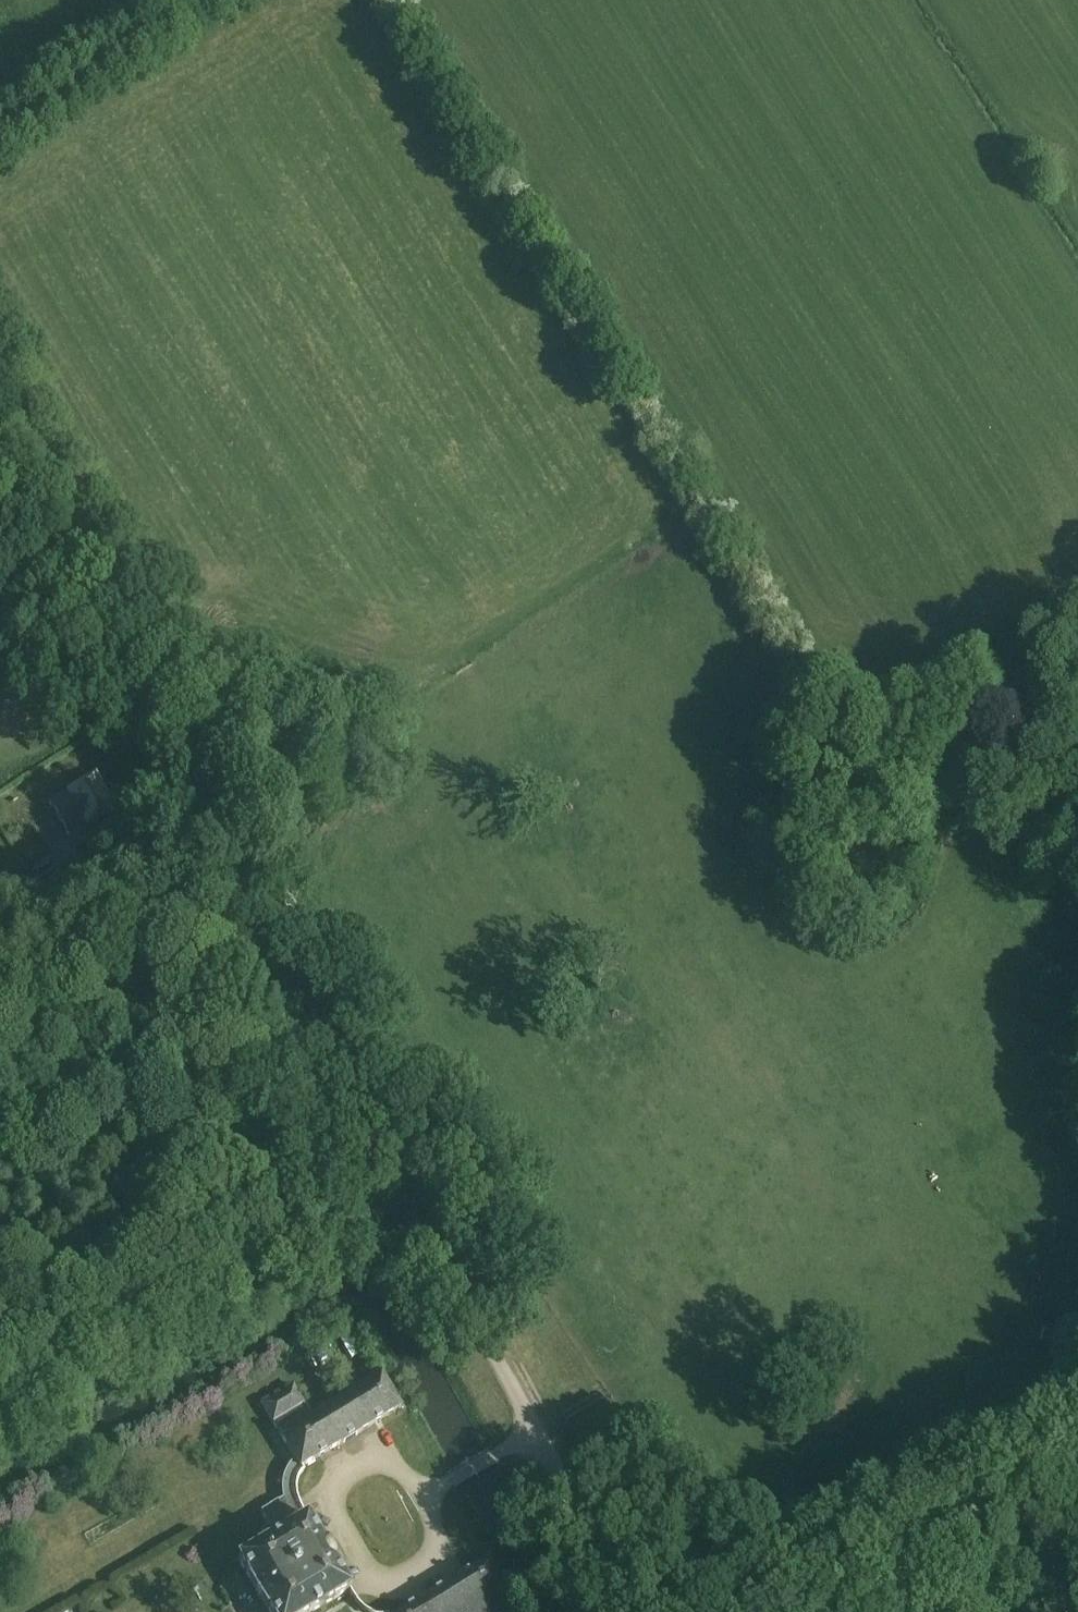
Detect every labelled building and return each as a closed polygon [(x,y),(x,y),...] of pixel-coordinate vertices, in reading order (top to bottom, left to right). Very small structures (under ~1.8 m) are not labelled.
[(69,834),(113,808),(94,775),(50,801),(69,834)] [(338,1400),(358,1433),(400,1408),(380,1375),(338,1400)] [(279,1436),(294,1459),(288,1467),(285,1471),(282,1483),(281,1488),(281,1493),(283,1498),(260,1512),(269,1527),(260,1532),(266,1542),(236,1560),(267,1611),(314,1611),(348,1591),(305,1518),(300,1508),(297,1501),(295,1494),(295,1484),(298,1477),(301,1472),(303,1471),(300,1468),(358,1433),(338,1400),(311,1416),(293,1386),(260,1406),(279,1436)] [(490,1561),(406,1611),(494,1611),(513,1600),(490,1561)]
